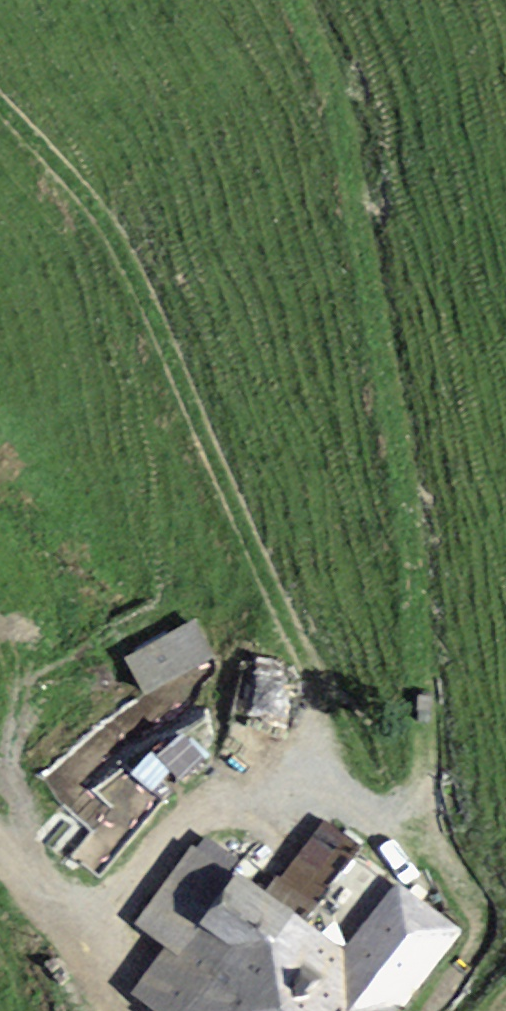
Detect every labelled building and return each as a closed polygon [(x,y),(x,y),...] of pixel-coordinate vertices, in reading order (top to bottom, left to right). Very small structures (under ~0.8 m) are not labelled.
[(201,621),(128,646),(141,684),(214,658),(201,621)] [(102,842),(160,791),(102,725),(43,776),(102,842)] [(292,883),(315,900),(340,863),(317,847),(292,883)] [(455,926),(393,886),(352,949),(241,878),(155,1010),(400,1010),(455,926)]
